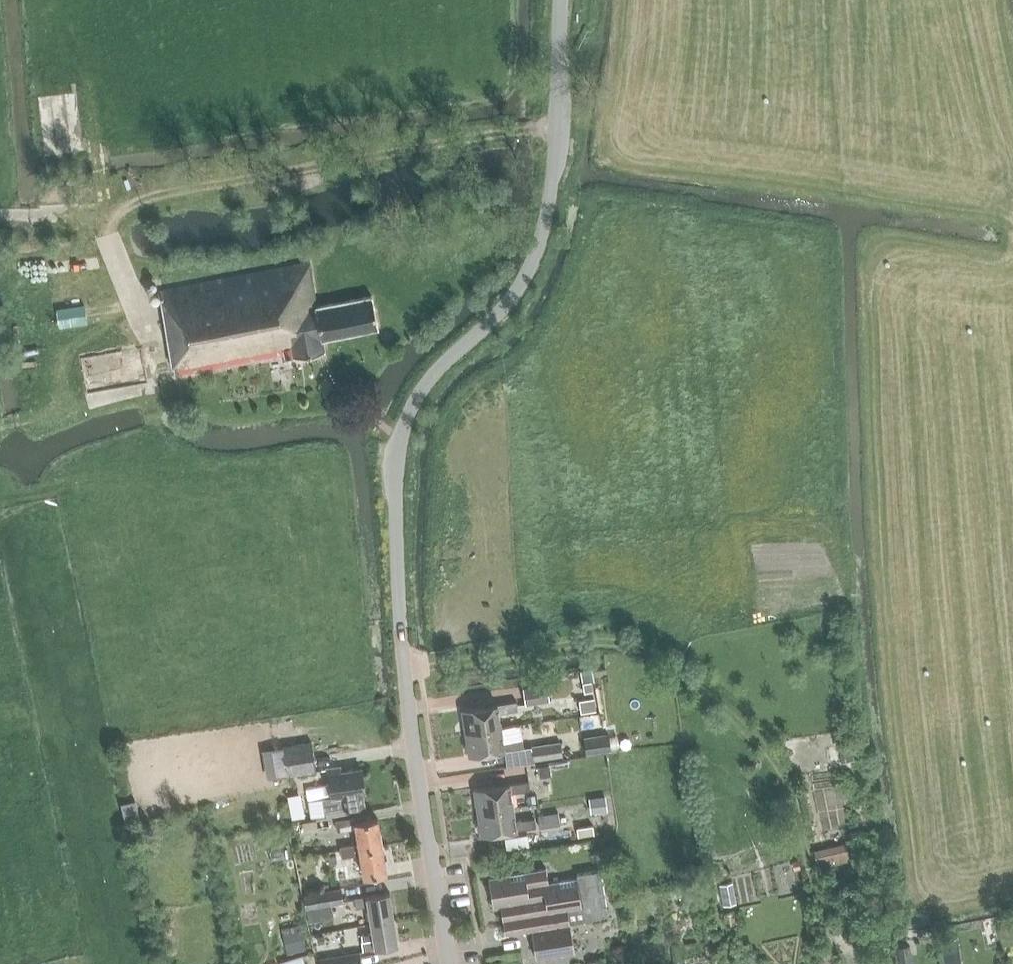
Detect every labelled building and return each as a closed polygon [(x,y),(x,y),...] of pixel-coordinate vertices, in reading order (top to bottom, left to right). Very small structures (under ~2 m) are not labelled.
[(322,341),(378,330),(371,299),(316,310),(307,266),(158,294),(174,378),(284,357),(285,362),(325,353),(322,341)] [(83,304),(56,308),(58,326),(86,322),(83,304)] [(580,671),(584,693),(592,691),(590,681),(594,680),(592,669),(580,671)] [(547,684),(523,688),(525,705),(549,702),(547,684)] [(461,709),(465,733),(500,727),(498,713),(517,710),(516,701),(461,709)] [(500,727),(465,733),(468,756),(523,747),(521,738),(502,741),(500,727)] [(617,747),(616,734),(583,738),(586,755),(606,752),(605,748),(617,747)] [(282,746),(287,776),(316,771),(311,741),(282,746)] [(560,742),(531,746),(534,762),(563,757),(560,742)] [(568,766),(567,760),(552,763),(553,769),(551,769),(552,774),(560,772),(560,768),(568,766)] [(537,766),(539,777),(550,775),(549,765),(537,766)] [(341,767),(327,769),(332,797),(322,799),(323,809),(344,806),(362,803),(360,793),(364,792),(360,768),(341,771),(341,767)] [(474,789),(477,812),(513,807),(510,793),(529,790),(528,781),(474,789)] [(605,798),(589,800),(590,813),(607,810),(605,798)] [(289,804),(291,816),(303,813),(301,802),(289,804)] [(513,807),(477,812),(481,835),(535,827),(534,818),(515,821),(513,807)] [(557,812),(537,815),(539,827),(559,824),(557,812)] [(316,827),(329,826),(328,817),(315,819),(316,827)] [(354,828),(357,844),(358,849),(381,845),(377,818),(355,822),(355,818),(335,821),(337,831),(354,828)] [(576,828),(578,837),(594,834),(593,825),(576,828)] [(863,836),(862,830),(848,832),(849,838),(863,836)] [(509,846),(530,843),(528,831),(507,834),(509,846)] [(825,861),(853,858),(851,842),(823,845),(825,861)] [(385,872),(381,845),(358,849),(357,844),(340,847),(341,858),(358,855),(362,876),(385,872)] [(504,934),(529,930),(534,960),(574,953),(569,922),(608,916),(600,870),(575,874),(576,877),(548,882),(545,868),(487,877),(492,907),(499,906),(504,934)] [(343,902),(341,888),(304,894),(308,923),(334,919),(331,904),(343,902)] [(367,905),(370,922),(393,918),(389,892),(354,897),(356,907),(367,905)] [(397,945),(393,918),(370,922),(372,933),(360,935),(362,950),(397,945)] [(1009,920),(997,923),(1002,945),(1012,942),(1012,937),(1009,920)] [(302,927),(282,932),(286,952),(306,948),(302,927)] [(899,963),(913,963),(912,960),(909,945),(896,948),(899,962),(899,963)] [(358,951),(319,958),(320,963),(360,963),(358,951)] [(942,955),(944,963),(961,963),(960,952),(942,955)]
